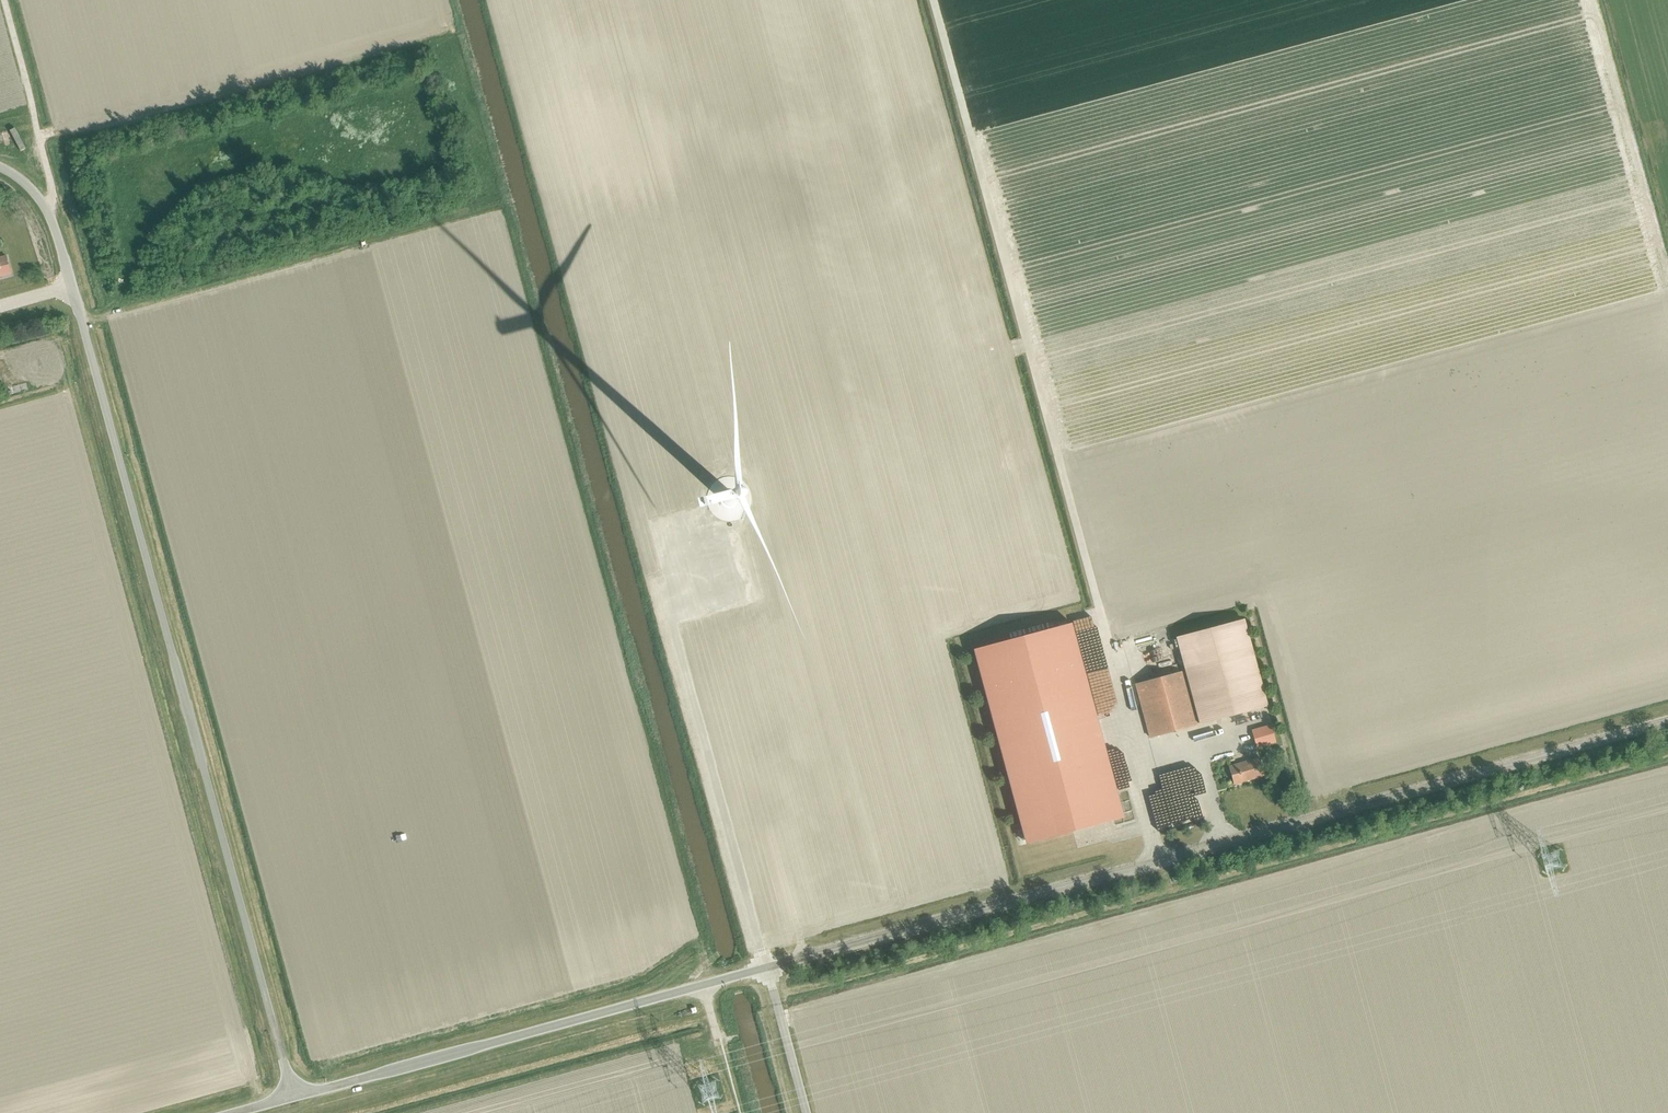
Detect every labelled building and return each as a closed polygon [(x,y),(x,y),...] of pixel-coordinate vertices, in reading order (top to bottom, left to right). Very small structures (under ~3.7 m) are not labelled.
[(6,256),(0,258),(0,277),(11,274),(6,256)] [(735,500),(736,499),(735,498),(735,497),(735,496),(734,495),(734,494),(733,494),(732,493),(731,493),(730,493),(729,492),(728,493),(727,493),(726,493),(725,494),(724,494),(724,495),(723,496),(723,497),(722,498),(722,499),(722,500),(723,501),(723,502),(724,503),(724,504),(725,504),(726,505),(727,505),(728,506),(729,506),(730,506),(731,505),(732,505),(733,504),(734,504),(734,503),(735,502),(735,501),(735,500)] [(1184,671),(1199,724),(1263,707),(1240,622),(1167,642),(1170,651),(1178,649),(1184,671)] [(974,649),(1025,840),(1133,811),(1127,790),(1116,792),(1071,623),(974,649)] [(1138,666),(1149,662),(1144,649),(1134,653),(1136,661),(1138,666)] [(1165,654),(1153,657),(1154,662),(1167,659),(1165,654)] [(1184,671),(1154,680),(1135,685),(1150,737),(1199,724),(1184,671)] [(1249,716),(1253,721),(1262,713),(1257,709),(1249,716)] [(1266,728),(1252,732),(1256,746),(1270,742),(1266,728)] [(1234,784),(1264,775),(1259,758),(1229,766),(1234,784)] [(744,793),(757,813),(764,809),(751,789),(744,793)] [(1172,813),(1172,819),(1194,816),(1191,795),(1166,799),(1168,814),(1172,813)]
